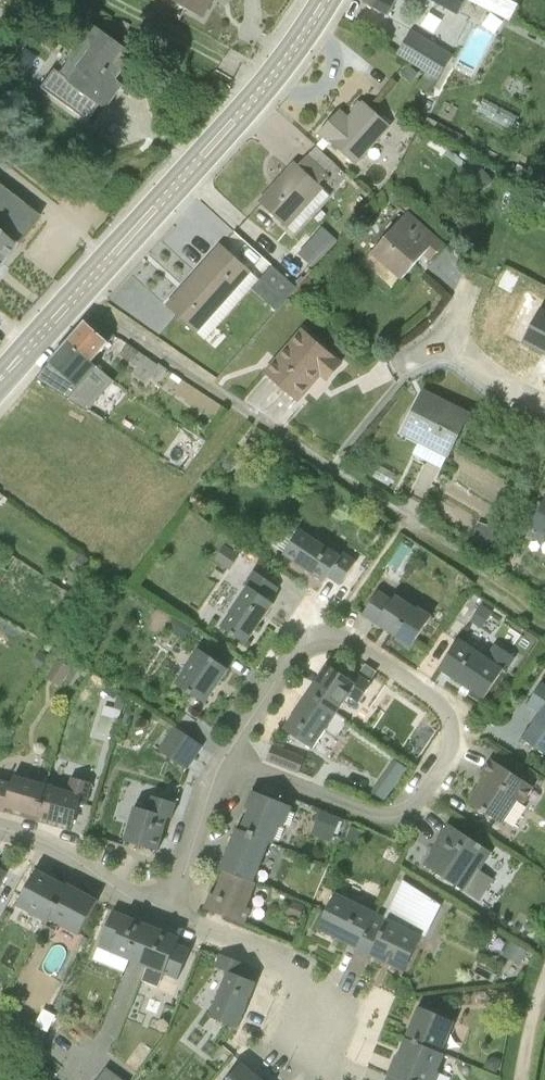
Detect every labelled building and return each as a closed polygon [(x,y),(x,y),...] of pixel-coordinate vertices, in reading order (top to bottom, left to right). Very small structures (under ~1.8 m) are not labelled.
[(168,0),(203,19),(213,0),(168,0)] [(362,4),(388,18),(398,0),(364,0),(362,4)] [(458,16),(467,0),(428,0),(458,16)] [(516,11),(519,0),(477,0),(516,11)] [(92,22),(55,71),(104,107),(141,58),(92,22)] [(429,94),(446,66),(405,42),(397,55),(428,73),(419,88),(429,94)] [(355,166),(389,127),(361,102),(360,104),(358,102),(350,111),(352,112),(347,117),(339,109),(317,134),(328,144),(329,142),(355,166)] [(293,233),(328,195),(292,163),(258,202),(293,233)] [(465,176),(479,194),(494,182),(480,164),(465,176)] [(0,190),(0,265),(37,218),(0,190)] [(370,253),(400,280),(423,255),(429,261),(443,244),(406,212),(370,253)] [(322,223),(302,250),(316,261),(336,233),(322,223)] [(196,334),(251,272),(219,243),(164,306),(196,334)] [(272,268),(258,284),(282,305),(296,289),(272,268)] [(261,281),(251,272),(198,331),(205,338),(258,284),(261,281)] [(67,343),(89,364),(107,343),(94,331),(85,323),(67,343)] [(94,331),(107,343),(112,337),(99,325),(94,331)] [(300,329),(262,373),(299,404),(322,378),(327,382),(342,364),(300,329)] [(49,363),(78,388),(94,369),(89,364),(67,343),(49,363)] [(149,377),(157,366),(127,344),(119,355),(138,369),(149,377)] [(78,388),(49,363),(35,379),(68,401),(74,393),(78,388)] [(156,384),(166,370),(158,365),(157,366),(149,377),(156,384)] [(78,388),(74,393),(93,405),(113,382),(94,369),(78,388)] [(149,377),(138,369),(133,375),(145,384),(149,377)] [(429,450),(446,458),(448,459),(470,413),(422,389),(399,435),(429,450)] [(74,393),(68,401),(86,411),(93,405),(74,393)] [(446,458),(429,450),(425,459),(441,466),(446,458)] [(544,497),(544,462),(528,496),(541,505),(544,497)] [(377,466),(372,477),(388,486),(394,475),(377,466)] [(533,520),(529,528),(531,529),(544,537),(544,497),(541,505),(533,520)] [(533,520),(541,505),(533,501),(526,515),(533,520)] [(302,526),(282,555),(323,582),(327,577),(340,586),(356,562),(302,526)] [(531,529),(527,536),(543,544),(544,540),(544,537),(531,529)] [(401,543),(387,565),(396,572),(411,549),(401,543)] [(222,544),(212,559),(227,570),(237,555),(222,544)] [(80,556),(71,567),(79,572),(87,561),(80,556)] [(243,583),(273,604),(279,588),(253,570),(243,583)] [(273,604),(243,583),(215,624),(245,644),(273,604)] [(382,584),(361,615),(396,638),(394,640),(409,650),(431,616),(382,584)] [(480,603),(468,619),(480,627),(492,611),(480,603)] [(483,699),(503,668),(485,656),(458,638),(438,669),(483,699)] [(485,656),(503,668),(505,672),(515,657),(494,643),(485,656)] [(182,672),(175,684),(204,704),(228,670),(198,649),(182,672)] [(59,658),(46,676),(59,686),(72,667),(59,658)] [(302,701),(333,718),(348,696),(358,703),(371,684),(352,671),(348,678),(327,664),(302,701)] [(522,740),(544,755),(544,686),(541,683),(526,704),(539,713),(522,740)] [(333,718),(302,701),(283,730),(312,749),(333,718)] [(103,706),(97,731),(114,735),(120,710),(103,706)] [(174,727),(157,750),(184,771),(202,747),(174,727)] [(272,744),(266,760),(298,772),(304,756),(272,744)] [(486,776),(468,802),(502,824),(528,784),(490,759),(481,773),(486,776)] [(45,783),(15,775),(13,782),(0,778),(0,810),(3,811),(4,808),(36,817),(45,783)] [(45,783),(36,817),(56,823),(72,827),(78,805),(86,807),(89,797),(89,796),(93,782),(70,775),(66,789),(45,783)] [(239,830),(269,843),(271,844),(279,825),(283,827),(291,807),(251,791),(244,807),(248,808),(239,830)] [(133,808),(123,841),(157,851),(167,818),(171,819),(175,803),(151,796),(147,812),(133,808)] [(317,811),(309,834),(331,842),(339,818),(317,811)] [(423,865),(465,893),(491,853),(448,824),(431,849),(433,851),(423,865)] [(223,871),(253,882),(269,843),(239,830),(236,828),(219,870),(223,871)] [(35,869),(16,906),(46,922),(65,885),(35,869)] [(253,882),(223,871),(214,895),(210,893),(203,909),(244,925),(250,909),(246,908),(256,883),(253,882)] [(479,871),(465,893),(478,900),(492,879),(479,871)] [(65,885),(46,922),(78,938),(97,900),(66,884),(65,885)] [(356,949),(371,921),(375,913),(334,893),(316,929),(356,949)] [(112,911),(97,947),(177,980),(189,950),(176,944),(179,938),(112,911)] [(371,921),(356,949),(354,953),(368,960),(370,956),(403,972),(421,936),(387,919),(383,927),(371,921)] [(510,942),(501,955),(517,966),(526,953),(510,942)] [(227,973),(208,1017),(236,1029),(255,983),(241,977),(246,965),(219,954),(213,967),(227,973)] [(61,996),(54,1009),(73,1018),(79,1005),(61,996)] [(404,1038),(447,1056),(460,1024),(418,1007),(404,1038)] [(42,1009),(33,1026),(46,1033),(55,1016),(42,1009)] [(400,1079),(437,1079),(447,1056),(404,1038),(397,1056),(395,1055),(387,1075),(388,1075),(389,1075),(400,1079)] [(241,1063),(226,1079),(261,1079),(241,1063)] [(105,1068),(96,1079),(121,1079),(105,1068)]
